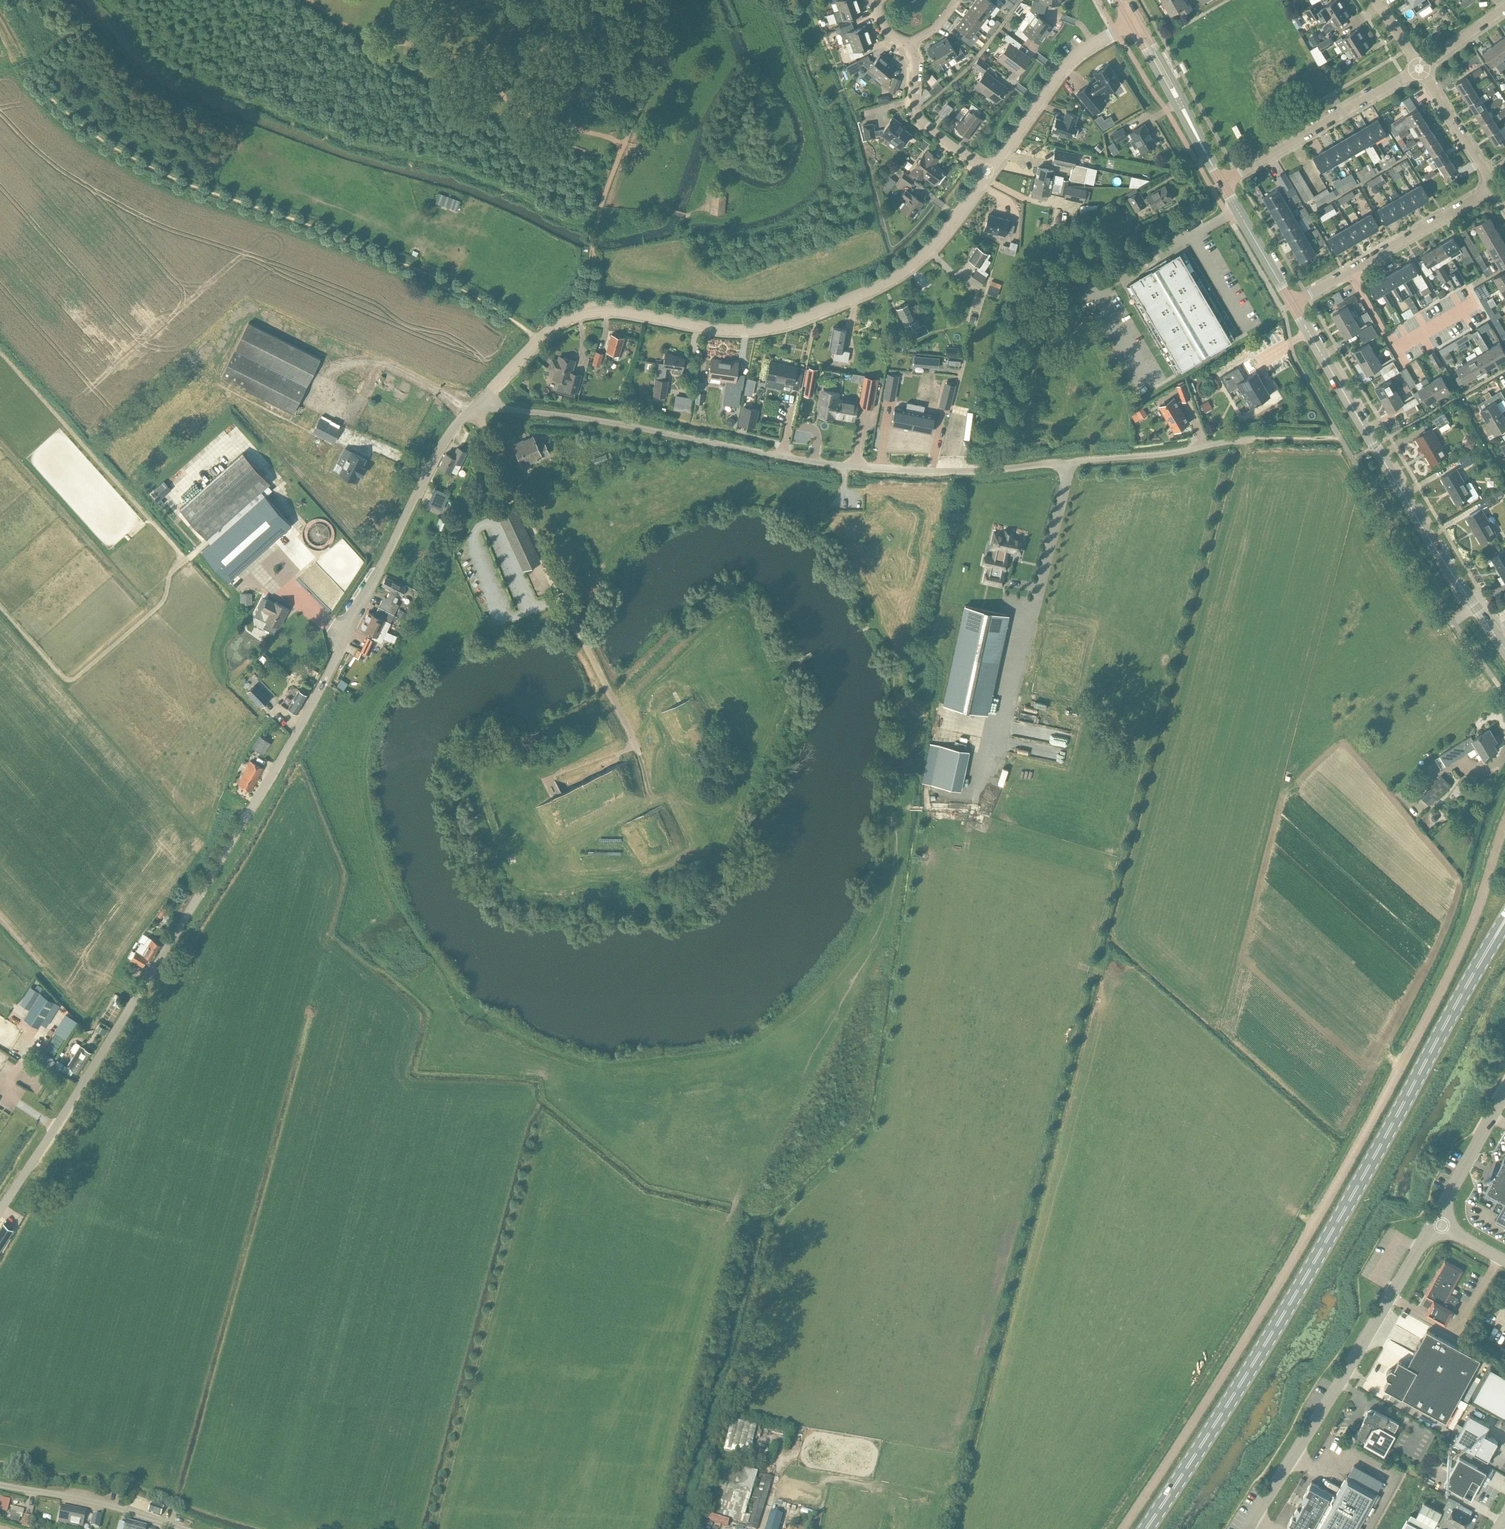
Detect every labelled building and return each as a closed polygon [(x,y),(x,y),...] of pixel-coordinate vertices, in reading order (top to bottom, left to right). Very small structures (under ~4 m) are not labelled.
[(831,3),(835,1),(839,10),(859,3),(858,0),(830,0),(831,3)] [(1001,2),(999,0),(990,0),(989,0),(976,0),(974,2),(989,14),(996,5),(1000,8),(1004,3),(1001,2)] [(1009,0),(1005,5),(1010,9),(1014,4),(1009,0)] [(1061,0),(1040,0),(1039,1),(1034,0),(1033,0),(1031,6),(1045,11),(1047,3),(1060,5),(1061,0)] [(1164,2),(1171,14),(1180,9),(1183,13),(1193,8),(1188,0),(1167,0),(1164,2)] [(1316,18),(1319,23),(1329,17),(1345,6),(1341,0),(1335,0),(1320,10),(1316,3),(1305,10),(1312,21),(1316,18)] [(1408,2),(1410,1),(1417,13),(1419,12),(1422,17),(1433,10),(1430,5),(1432,4),(1429,0),(1406,0),(1408,2)] [(989,14),(974,2),(968,10),(986,24),(989,19),(987,18),(989,14)] [(862,13),(859,3),(839,10),(834,12),(838,24),(836,24),(835,27),(836,29),(852,23),(850,18),(862,13)] [(1018,5),(1014,11),(1018,14),(1023,8),(1018,5)] [(1030,11),(1024,19),(1046,35),(1052,26),(1042,19),(1045,11),(1031,6),(1030,9),(1029,10),(1030,11)] [(1345,6),(1329,17),(1332,23),(1323,28),(1327,33),(1336,27),(1335,26),(1351,16),(1345,6)] [(988,25),(986,24),(968,10),(962,18),(977,30),(980,26),(985,29),(988,25)] [(1299,12),(1291,18),(1296,27),(1297,29),(1303,26),(1299,19),(1302,17),(1299,12)] [(977,30),(962,18),(956,27),(965,33),(961,38),(971,46),(978,36),(974,34),(977,30)] [(1019,28),(1015,33),(1025,40),(1029,36),(1039,43),(1046,35),(1024,19),(1018,27),(1019,28)] [(997,20),(994,24),(991,28),(994,30),(1000,22),(997,20)] [(847,32),(850,42),(870,35),(866,25),(854,29),(852,23),(836,29),(837,32),(839,33),(841,32),(842,34),(847,32)] [(1335,41),(1339,47),(1343,52),(1348,48),(1365,37),(1359,28),(1343,38),(1342,37),(1335,41)] [(997,59),(1009,67),(1017,73),(1029,57),(1018,49),(1021,44),(1008,34),(1004,39),(1009,43),(997,59)] [(1293,44),(1301,40),(1297,34),(1290,38),(1293,44)] [(874,45),(870,35),(850,42),(853,51),(849,53),(851,59),(854,58),(863,55),(861,49),(874,45)] [(1318,35),(1311,39),(1311,40),(1314,45),(1321,41),(1318,35)] [(965,55),(963,53),(958,44),(953,48),(946,37),(937,43),(948,61),(954,57),(956,60),(965,55)] [(1333,43),(1329,37),(1317,44),(1321,50),(1333,43)] [(1365,37),(1348,48),(1354,57),(1371,47),(1365,37)] [(1504,57),(1504,40),(1504,38),(1493,45),(1503,59),(1504,57)] [(948,61),(937,43),(927,49),(940,71),(944,69),(941,65),(948,61)] [(1321,51),(1321,50),(1318,45),(1310,50),(1314,56),(1321,51)] [(1493,45),(1483,53),(1492,66),(1495,64),(1501,71),(1504,68),(1504,62),(1503,59),(1493,45)] [(868,55),(857,61),(859,67),(871,61),(868,55)] [(868,68),(868,69),(862,76),(869,83),(876,75),(887,62),(880,55),(868,68)] [(1322,56),(1320,57),(1317,59),(1320,65),(1325,62),(1322,56)] [(973,65),(979,69),(982,72),(988,64),(979,57),(973,65)] [(847,66),(846,66),(850,75),(861,69),(859,67),(857,61),(847,66)] [(887,62),(876,75),(884,82),(895,69),(887,62)] [(1321,66),(1325,73),(1329,71),(1325,64),(1321,66)] [(1094,73),(1099,80),(1090,86),(1088,84),(1077,93),(1094,113),(1105,104),(1097,94),(1105,90),(1106,92),(1119,84),(1115,78),(1116,77),(1111,71),(1107,65),(1094,73)] [(1475,77),(1483,72),(1481,68),(1473,73),(1475,77)] [(1004,86),(996,80),(985,72),(975,85),(994,100),(1004,86)] [(1332,72),(1326,75),(1329,80),(1335,77),(1332,72)] [(1456,83),(1463,93),(1473,87),(1467,76),(1456,83)] [(900,80),(894,77),(889,90),(895,93),(900,80)] [(1487,78),(1481,82),(1479,83),(1482,87),(1490,82),(1487,78)] [(1489,85),(1482,89),(1484,91),(1486,90),(1487,91),(1492,89),(1496,86),(1493,82),(1489,85)] [(929,91),(933,96),(943,87),(939,83),(929,91)] [(1473,87),(1463,93),(1469,104),(1480,97),(1473,87)] [(1496,93),(1500,98),(1502,97),(1496,87),(1480,97),(1469,104),(1476,114),(1486,107),(1483,102),(1489,98),(1489,97),(1496,93)] [(889,94),(877,97),(878,103),(890,101),(889,94)] [(1500,98),(1486,107),(1476,114),(1482,124),(1493,117),(1492,117),(1489,111),(1503,103),(1504,106),(1504,101),(1502,97),(1500,98)] [(947,104),(945,107),(939,115),(944,119),(953,108),(947,104)] [(972,104),(969,109),(955,127),(969,138),(983,119),(978,115),(981,111),(972,104)] [(1417,108),(1393,124),(1396,128),(1405,122),(1409,128),(1413,125),(1424,118),(1417,108)] [(1482,124),(1489,134),(1499,127),(1495,121),(1504,115),(1504,109),(1492,117),(1493,117),(1482,124)] [(1056,118),(1051,130),(1071,137),(1072,135),(1076,136),(1079,128),(1075,127),(1075,125),(1074,124),(1077,115),(1066,111),(1063,120),(1056,118)] [(1101,114),(1094,119),(1103,130),(1115,123),(1110,116),(1104,119),(1101,114)] [(892,117),(887,125),(883,129),(874,130),(873,123),(863,124),(865,138),(875,137),(875,135),(881,134),(888,140),(889,137),(902,147),(911,134),(897,123),(899,121),(892,117)] [(1430,128),(1424,118),(1413,125),(1420,135),(1430,128)] [(1378,119),(1367,126),(1376,140),(1386,133),(1378,119)] [(1142,152),(1155,144),(1144,125),(1130,133),(1134,139),(1130,141),(1135,148),(1138,146),(1142,152)] [(1365,146),(1364,146),(1374,163),(1381,159),(1373,146),(1371,147),(1369,144),(1376,140),(1367,126),(1357,132),(1365,146)] [(1489,134),(1495,144),(1500,142),(1503,146),(1504,145),(1504,139),(1504,138),(1504,136),(1499,127),(1489,134)] [(1127,135),(1123,128),(1113,134),(1117,141),(1127,135)] [(1395,137),(1406,130),(1405,129),(1402,130),(1401,128),(1393,133),(1395,137)] [(1426,145),(1437,138),(1430,128),(1420,135),(1426,145)] [(1408,129),(1406,130),(1395,137),(1398,141),(1401,147),(1406,144),(1402,138),(1411,133),(1408,129)] [(1357,132),(1346,138),(1354,152),(1364,146),(1365,146),(1357,132)] [(922,138),(917,146),(923,151),(929,143),(922,138)] [(1343,158),(1344,158),(1346,162),(1350,160),(1348,156),(1354,152),(1346,138),(1335,144),(1343,158)] [(1433,156),(1444,149),(1437,138),(1426,145),(1433,155),(1433,156)] [(1414,139),(1406,144),(1409,149),(1417,144),(1414,139)] [(1113,142),(1107,146),(1113,155),(1119,151),(1113,142)] [(1098,143),(1094,147),(1099,152),(1104,148),(1098,143)] [(1343,158),(1335,144),(1325,151),(1333,165),(1343,158)] [(1055,149),(1053,162),(1062,164),(1072,166),(1071,172),(1086,176),(1087,174),(1088,168),(1088,167),(1073,164),(1075,154),(1065,151),(1055,149)] [(1415,159),(1424,153),(1421,149),(1412,154),(1415,159)] [(1421,170),(1436,160),(1440,166),(1450,159),(1444,149),(1433,156),(1433,155),(1418,165),(1421,170)] [(928,151),(922,159),(921,161),(912,173),(921,181),(924,176),(935,184),(944,171),(933,163),(937,158),(937,159),(938,159),(928,151)] [(1333,165),(1325,151),(1314,157),(1322,171),(1333,165)] [(1394,156),(1387,160),(1390,165),(1397,161),(1394,156)] [(1440,166),(1441,168),(1446,176),(1447,175),(1450,180),(1455,177),(1452,172),(1457,169),(1450,159),(1440,166)] [(1383,169),(1390,165),(1387,160),(1380,164),(1383,169)] [(1405,160),(1396,165),(1399,171),(1410,164),(1407,160),(1405,160)] [(1363,168),(1369,177),(1376,173),(1371,164),(1363,168)] [(1399,171),(1396,165),(1389,170),(1392,175),(1399,171)] [(1038,167),(1035,179),(1067,186),(1068,181),(1061,179),(1061,180),(1052,178),(1053,170),(1048,169),(1038,167)] [(1362,181),(1369,177),(1363,168),(1357,172),(1362,181)] [(1289,175),(1293,181),(1302,176),(1298,169),(1289,175)] [(1421,177),(1424,182),(1437,174),(1434,169),(1421,177)] [(914,180),(903,172),(899,178),(910,186),(914,180)] [(1086,176),(1071,172),(1069,179),(1085,182),(1086,176)] [(1292,195),(1297,192),(1285,173),(1278,178),(1286,190),(1288,189),(1292,195)] [(1382,174),(1374,178),(1377,183),(1379,187),(1386,182),(1382,174)] [(1293,181),(1294,183),(1297,188),(1306,182),(1302,176),(1293,181)] [(890,177),(882,189),(887,193),(896,181),(890,177)] [(1094,177),(1093,184),(1100,185),(1101,178),(1094,177)] [(1377,183),(1374,178),(1367,182),(1370,187),(1377,183)] [(1032,196),(1040,198),(1041,192),(1048,194),(1049,189),(1059,191),(1059,193),(1065,194),(1064,197),(1087,202),(1089,191),(1084,190),(1076,188),(1077,183),(1068,181),(1067,186),(1035,179),(1032,196)] [(1352,181),(1344,185),(1347,190),(1355,186),(1352,181)] [(1297,188),(1301,194),(1310,189),(1306,182),(1297,188)] [(1429,198),(1424,190),(1421,184),(1410,190),(1419,205),(1429,198)] [(1340,194),(1347,190),(1344,185),(1338,189),(1340,194)] [(1139,192),(1137,193),(1129,197),(1136,209),(1149,202),(1154,209),(1172,198),(1165,186),(1148,197),(1144,199),(1139,192)] [(1333,198),(1328,188),(1320,193),(1325,202),(1333,198)] [(901,196),(906,200),(900,208),(912,217),(923,202),(906,189),(901,196)] [(1271,208),(1285,199),(1279,189),(1264,197),(1271,208)] [(1314,196),(1310,189),(1301,194),(1305,201),(1312,197),(1314,196)] [(1419,205),(1410,190),(1400,197),(1408,211),(1419,205)] [(1353,191),(1346,195),(1349,200),(1356,196),(1353,191)] [(1301,200),(1297,192),(1292,195),(1296,203),(1301,200)] [(1392,194),(1395,199),(1389,203),(1397,217),(1408,211),(1400,197),(1397,192),(1392,194)] [(1320,193),(1314,196),(1312,197),(1318,207),(1325,202),(1320,193)] [(460,201),(439,194),(436,203),(457,210),(460,201)] [(711,195),(710,213),(724,215),(726,197),(711,195)] [(1349,200),(1346,195),(1339,199),(1342,204),(1349,200)] [(1285,199),(1271,208),(1277,218),(1291,210),(1285,199)] [(1332,203),(1324,207),(1330,217),(1337,213),(1332,203)] [(1397,217),(1389,203),(1378,209),(1386,223),(1397,217)] [(1093,214),(1095,205),(1090,205),(1086,204),(1086,205),(1085,204),(1085,205),(1080,205),(1079,218),(1082,218),(1093,214)] [(1300,210),(1302,213),(1298,216),(1300,219),(1304,217),(1309,214),(1305,207),(1300,210)] [(1330,217),(1324,207),(1318,211),(1323,221),(1330,217)] [(1283,229),(1297,221),(1291,210),(1277,218),(1283,229)] [(1360,219),(1368,234),(1379,227),(1371,213),(1360,219)] [(985,229),(994,232),(1012,236),(1015,225),(1007,223),(1008,219),(988,214),(985,229)] [(1313,221),(1309,214),(1304,217),(1308,224),(1313,221)] [(1481,236),(1496,227),(1489,216),(1475,225),(1481,236)] [(1349,226),(1358,240),(1368,234),(1360,219),(1349,226)] [(1289,240),(1303,232),(1297,221),(1283,229),(1289,240)] [(1339,232),(1347,246),(1358,240),(1349,226),(1339,232)] [(1496,227),(1481,236),(1488,247),(1502,238),(1496,227)] [(1317,238),(1321,235),(1317,228),(1312,230),(1317,238)] [(1466,230),(1461,233),(1468,244),(1473,241),(1466,230)] [(1295,250),(1310,242),(1303,232),(1289,240),(1295,250)] [(1328,238),(1331,244),(1336,252),(1347,246),(1339,232),(1328,238)] [(1321,235),(1317,238),(1321,245),(1325,242),(1321,235)] [(1443,243),(1452,258),(1462,252),(1460,248),(1454,237),(1443,243)] [(1504,251),(1504,243),(1502,238),(1488,247),(1494,258),(1504,251)] [(1009,246),(1007,253),(1015,255),(1016,249),(1018,243),(1010,241),(1009,246)] [(1479,252),(1473,241),(1468,244),(1474,255),(1479,252)] [(1310,242),(1295,250),(1302,261),(1316,253),(1310,242)] [(1439,260),(1442,264),(1452,258),(1443,243),(1433,249),(1439,260)] [(971,274),(967,280),(978,288),(988,273),(984,270),(990,261),(987,259),(991,254),(988,253),(977,246),(969,259),(979,266),(973,275),(971,274)] [(1450,278),(1442,264),(1439,260),(1433,249),(1422,256),(1425,260),(1420,263),(1428,277),(1434,273),(1430,266),(1434,263),(1437,269),(1436,270),(1443,282),(1450,278)] [(1494,258),(1501,269),(1504,266),(1504,251),(1494,258)] [(1473,259),(1468,252),(1464,255),(1468,262),(1473,259)] [(1485,263),(1479,252),(1474,255),(1480,266),(1485,263)] [(1150,269),(1145,272),(1151,283),(1136,291),(1182,370),(1220,348),(1214,339),(1225,333),(1223,334),(1177,256),(1152,271),(1150,269)] [(1419,275),(1418,272),(1412,262),(1401,268),(1407,278),(1412,276),(1424,296),(1432,292),(1428,286),(1421,274),(1419,275)] [(1485,263),(1480,266),(1487,277),(1492,274),(1485,263)] [(1390,274),(1397,285),(1403,281),(1411,295),(1416,293),(1407,278),(1401,268),(1390,274)] [(1466,282),(1458,269),(1450,274),(1458,287),(1466,282)] [(1494,277),(1500,288),(1504,285),(1504,271),(1494,277)] [(1386,291),(1392,287),(1401,302),(1405,299),(1397,285),(1390,274),(1380,280),(1386,291)] [(1386,291),(1380,280),(1369,286),(1376,297),(1382,293),(1390,308),(1395,305),(1386,291)] [(1001,284),(991,281),(987,293),(997,296),(1001,284)] [(1480,300),(1485,297),(1490,294),(1484,283),(1474,289),(1480,300)] [(1444,289),(1437,293),(1440,298),(1447,294),(1444,289)] [(1355,310),(1351,312),(1348,306),(1358,300),(1355,295),(1337,305),(1340,310),(1333,315),(1339,326),(1354,317),(1359,315),(1355,310)] [(1405,299),(1414,314),(1419,311),(1413,299),(1412,300),(1410,296),(1405,299)] [(1425,296),(1420,300),(1424,308),(1429,305),(1428,302),(1425,297),(1425,296)] [(1485,297),(1480,300),(1487,311),(1492,308),(1485,297)] [(929,332),(926,326),(925,324),(920,326),(917,320),(916,318),(915,319),(908,303),(896,308),(903,323),(909,320),(917,338),(929,332)] [(1492,308),(1487,311),(1493,322),(1498,319),(1492,308)] [(1396,323),(1401,320),(1396,312),(1391,315),(1396,323)] [(1354,317),(1339,326),(1346,337),(1361,329),(1354,317)] [(1498,319),(1493,322),(1499,333),(1504,330),(1498,319)] [(1477,328),(1478,329),(1480,333),(1491,326),(1488,321),(1477,328)] [(222,377),(284,408),(293,413),(320,359),(249,323),(222,377)] [(1361,338),(1375,330),(1372,324),(1358,333),(1361,338)] [(835,350),(833,359),(847,362),(849,351),(843,350),(847,329),(833,327),(829,348),(835,350)] [(1478,355),(1487,369),(1498,363),(1489,349),(1480,333),(1478,329),(1472,333),(1483,352),(1478,355)] [(1364,343),(1378,336),(1378,335),(1375,330),(1361,338),(1364,343)] [(624,338),(611,334),(607,351),(613,353),(612,358),(618,360),(624,338)] [(1455,340),(1458,345),(1461,350),(1468,346),(1465,341),(1469,339),(1466,334),(1455,340)] [(1455,340),(1444,347),(1439,350),(1447,363),(1452,360),(1447,352),(1458,345),(1455,340)] [(1361,363),(1376,354),(1369,342),(1354,351),(1361,363)] [(1498,363),(1504,359),(1504,350),(1500,342),(1489,349),(1498,363)] [(1437,368),(1443,365),(1435,351),(1429,354),(1437,368)] [(600,366),(603,354),(596,352),(593,364),(600,366)] [(656,379),(653,395),(665,396),(668,381),(665,380),(667,366),(674,368),(674,373),(682,374),(684,357),(673,356),(673,354),(665,353),(664,363),(662,363),(659,362),(656,379)] [(1376,354),(1361,363),(1368,374),(1382,365),(1376,354)] [(914,355),(913,366),(938,368),(939,357),(914,355)] [(1487,369),(1478,355),(1467,361),(1476,376),(1487,369)] [(575,396),(581,372),(578,381),(570,379),(575,361),(559,356),(558,361),(552,359),(549,369),(556,370),(553,378),(568,383),(565,393),(556,390),(556,391),(575,396)] [(712,358),(709,380),(710,376),(729,378),(729,381),(735,382),(738,362),(712,358)] [(771,361),(767,378),(792,383),(791,388),(799,390),(802,375),(803,368),(796,367),(771,361)] [(1396,366),(1393,361),(1379,369),(1382,374),(1396,366)] [(1476,376),(1467,361),(1456,368),(1465,382),(1476,376)] [(1396,366),(1382,374),(1386,380),(1400,372),(1396,366)] [(805,386),(804,395),(813,397),(818,369),(809,367),(809,369),(808,369),(805,386)] [(1229,392),(1239,386),(1252,409),(1260,404),(1258,402),(1271,395),(1257,372),(1245,379),(1238,367),(1221,377),(1229,392)] [(1407,368),(1401,371),(1409,385),(1415,382),(1407,368)] [(888,372),(886,387),(895,389),(898,373),(888,372)] [(907,375),(905,384),(925,388),(927,379),(907,375)] [(863,383),(859,406),(873,408),(878,381),(878,378),(865,376),(864,376),(863,383)] [(1430,382),(1439,397),(1450,391),(1442,376),(1430,382)] [(1439,397),(1430,382),(1427,377),(1421,381),(1424,386),(1419,389),(1427,404),(1439,397)] [(946,379),(943,396),(953,398),(957,381),(946,379)] [(1399,382),(1394,385),(1390,379),(1375,388),(1382,399),(1402,387),(1399,382)] [(746,381),(745,386),(749,389),(753,387),(754,383),(750,380),(746,381)] [(726,383),(723,404),(739,406),(742,385),(735,384),(726,383)] [(1185,383),(1177,386),(1183,401),(1190,398),(1185,383)] [(1402,387),(1382,399),(1389,411),(1404,402),(1400,397),(1406,393),(1411,390),(1408,385),(1403,388),(1402,387)] [(823,389),(819,415),(832,418),(833,416),(834,416),(837,399),(838,392),(823,389)] [(1488,422),(1503,413),(1496,401),(1504,397),(1501,391),(1487,399),(1490,405),(1481,410),(1488,422)] [(692,399),(675,396),(673,411),(690,414),(692,399)] [(1190,423),(1174,397),(1160,406),(1175,431),(1190,423)] [(1402,405),(1405,411),(1419,403),(1416,397),(1402,405)] [(837,399),(834,416),(854,420),(857,403),(837,399)] [(1208,400),(1201,405),(1205,413),(1213,408),(1208,400)] [(892,406),(889,421),(911,425),(914,410),(916,404),(907,403),(906,408),(892,406)] [(916,404),(912,425),(933,429),(936,414),(922,411),(923,406),(916,404)] [(1144,405),(1137,409),(1142,417),(1149,413),(1144,405)] [(743,407),(739,424),(755,427),(758,410),(743,407)] [(1449,422),(1444,413),(1433,419),(1439,428),(1449,422)] [(1503,413),(1488,422),(1495,434),(1503,429),(1504,432),(1504,416),(1503,413)] [(313,432),(333,442),(340,429),(320,418),(313,432)] [(1447,455),(1431,429),(1416,438),(1431,464),(1447,455)] [(549,453),(545,442),(537,445),(533,436),(513,444),(522,465),(549,453)] [(315,438),(309,453),(324,459),(330,444),(315,438)] [(1467,438),(1465,446),(1473,449),(1476,441),(1467,438)] [(270,464),(275,459),(261,445),(256,449),(270,464)] [(1474,461),(1475,457),(1485,451),(1482,445),(1459,459),(1464,467),(1474,461)] [(458,447),(453,456),(446,453),(439,466),(441,467),(441,469),(444,470),(445,469),(450,472),(455,461),(457,462),(461,464),(467,452),(458,447)] [(333,470),(340,473),(357,482),(361,475),(365,468),(362,466),(366,459),(344,448),(333,470)] [(202,551),(222,573),(228,581),(291,525),(261,491),(270,483),(243,452),(181,508),(211,543),(202,551)] [(610,452),(593,459),(596,465),(608,460),(612,458),(610,452)] [(561,468),(560,468),(554,471),(559,481),(564,479),(565,479),(561,468)] [(1472,495),(1457,469),(1441,478),(1456,504),(1472,495)] [(175,488),(166,495),(171,501),(179,494),(175,488)] [(429,503),(438,508),(442,510),(449,495),(445,493),(435,489),(429,503)] [(1499,502),(1494,493),(1484,499),(1489,508),(1499,502)] [(167,504),(162,508),(174,522),(180,518),(167,504)] [(504,510),(499,513),(524,569),(530,566),(539,562),(513,506),(504,510)] [(1497,535),(1482,509),(1466,518),(1482,544),(1497,535)] [(1025,537),(996,531),(993,545),(997,546),(995,556),(991,555),(989,564),(991,565),(989,572),(987,571),(985,580),(1002,585),(1004,575),(1002,575),(1004,568),(1006,569),(1008,559),(1006,558),(1008,549),(1022,551),(1025,537)] [(357,569),(365,562),(343,537),(336,543),(342,549),(340,551),(357,569)] [(1491,557),(1504,581),(1504,550),(1491,557)] [(379,606),(388,611),(394,614),(398,605),(394,603),(399,595),(401,596),(405,587),(387,577),(382,585),(392,591),(386,601),(382,599),(379,606)] [(252,593),(241,593),(241,604),(252,604),(252,593)] [(274,631),(277,625),(279,626),(284,615),(285,615),(289,609),(275,602),(275,603),(267,599),(262,609),(270,612),(266,619),(268,620),(265,625),(266,628),(272,631),(274,631)] [(954,655),(943,704),(987,714),(998,664),(1008,614),(965,605),(954,655)] [(399,608),(396,614),(404,619),(408,614),(399,608)] [(390,622),(378,616),(369,611),(365,620),(387,630),(390,622)] [(387,630),(365,620),(361,628),(374,635),(373,637),(391,646),(396,635),(386,630),(387,630)] [(373,647),(376,641),(368,637),(365,643),(373,647)] [(1002,645),(1000,659),(1007,660),(1009,646),(1002,645)] [(263,655),(259,659),(263,663),(267,659),(263,655)] [(348,678),(355,669),(351,666),(339,683),(348,689),(353,682),(348,678)] [(315,680),(307,676),(303,684),(311,688),(315,680)] [(268,700),(254,685),(247,692),(262,707),(268,700)] [(300,689),(289,708),(297,713),(307,695),(306,694),(308,690),(303,688),(302,690),(300,689)] [(1498,750),(1491,738),(1494,736),(1490,729),(1473,739),(1471,736),(1440,755),(1446,765),(1477,747),(1484,758),(1498,750)] [(260,735),(252,746),(263,754),(271,743),(260,735)] [(969,750),(929,744),(922,783),(961,790),(969,750)] [(539,803),(540,805),(552,801),(562,823),(628,791),(620,774),(627,771),(625,765),(631,761),(630,760),(626,762),(564,791),(558,778),(555,780),(561,792),(551,797),(539,803)] [(238,784),(242,786),(250,791),(263,768),(251,761),(248,766),(243,763),(239,771),(243,774),(238,784)] [(1435,797),(1436,798),(1450,783),(1440,773),(1426,789),(1427,789),(1421,795),(1430,803),(1435,797)] [(629,823),(630,823),(644,851),(678,833),(664,806),(665,805),(664,804),(629,822),(629,823)] [(163,907),(158,914),(162,917),(167,910),(163,907)] [(167,914),(163,921),(167,923),(171,916),(167,914)] [(152,939),(149,936),(143,933),(139,940),(141,942),(136,951),(136,952),(132,959),(143,966),(148,957),(151,959),(160,944),(152,939)] [(31,986),(20,1003),(29,1010),(40,993),(31,986)] [(58,1006),(54,1003),(55,1002),(40,994),(25,1019),(39,1028),(42,1023),(46,1026),(58,1006)] [(114,998),(111,1004),(119,1008),(121,1004),(117,1002),(120,996),(115,994),(113,998),(114,998)] [(65,1013),(54,1031),(66,1039),(77,1022),(77,1021),(75,1019),(65,1013)] [(99,1025),(96,1031),(105,1036),(108,1031),(99,1025)] [(71,1052),(75,1053),(67,1066),(79,1073),(87,1059),(85,1058),(89,1051),(92,1052),(83,1047),(76,1042),(74,1044),(71,1049),(71,1052)] [(53,1067),(54,1068),(57,1070),(61,1064),(57,1061),(58,1058),(54,1056),(49,1065),(53,1067)] [(54,1069),(37,1059),(32,1067),(48,1078),(54,1069)] [(1501,1164),(1498,1162),(1486,1184),(1489,1185),(1483,1197),(1495,1204),(1493,1209),(1499,1212),(1495,1220),(1504,1226),(1504,1157),(1501,1164)] [(0,1228),(0,1255),(17,1228),(5,1220),(0,1228)] [(1445,1322),(1459,1298),(1455,1296),(1450,1293),(1453,1287),(1463,1270),(1445,1260),(1426,1295),(1428,1297),(1426,1302),(1431,1305),(1427,1312),(1445,1322)] [(1453,1287),(1450,1293),(1455,1296),(1458,1291),(1453,1287)] [(1427,1330),(1413,1357),(1414,1358),(1410,1366),(1399,1360),(1394,1369),(1392,1368),(1389,1369),(1387,1371),(1386,1374),(1387,1377),(1389,1379),(1384,1387),(1446,1421),(1481,1359),(1427,1330)] [(1491,1365),(1473,1397),(1504,1415),(1504,1373),(1491,1365)] [(1364,1444),(1373,1448),(1384,1455),(1396,1435),(1394,1434),(1399,1423),(1375,1410),(1374,1411),(1370,1412),(1369,1412),(1355,1436),(1365,1442),(1364,1444)] [(1454,1441),(1479,1455),(1488,1460),(1498,1441),(1485,1434),(1490,1425),(1470,1413),(1454,1441)] [(731,1421),(724,1451),(749,1458),(756,1427),(731,1421)] [(1482,1484),(1488,1475),(1477,1469),(1478,1467),(1459,1457),(1445,1484),(1463,1495),(1462,1497),(1470,1501),(1480,1483),(1482,1484)] [(1449,1471),(1452,1466),(1443,1461),(1440,1466),(1449,1471)] [(747,1516),(746,1515),(745,1515),(746,1509),(752,1488),(756,1472),(719,1462),(717,1468),(704,1512),(747,1524),(746,1527),(753,1528),(757,1528),(772,1477),(759,1473),(749,1508),(752,1508),(749,1516),(747,1516)] [(1287,1525),(1288,1526),(1288,1525),(1295,1528),(1357,1528),(1371,1504),(1377,1493),(1378,1492),(1377,1492),(1384,1481),(1369,1473),(1354,1464),(1347,1476),(1336,1495),(1312,1482),(1312,1481),(1302,1500),(1305,1501),(1301,1509),(1298,1507),(1287,1525)] [(1437,1473),(1432,1481),(1438,1485),(1443,1476),(1437,1473)] [(1423,1493),(1429,1497),(1433,1489),(1427,1486),(1423,1493)] [(7,1512),(9,1500),(2,1498),(1,1500),(0,1500),(0,1511),(7,1512)] [(1408,1519),(1420,1525),(1427,1528),(1433,1528),(1434,1526),(1435,1525),(1440,1516),(1457,1525),(1464,1528),(1471,1516),(1470,1516),(1473,1511),(1449,1498),(1442,1512),(1424,1502),(1417,1516),(1411,1513),(1408,1519)] [(163,1508),(152,1504),(150,1510),(161,1514),(163,1508)] [(13,1506),(11,1515),(22,1517),(24,1509),(13,1506)] [(86,1522),(92,1523),(91,1527),(99,1528),(99,1527),(101,1516),(94,1514),(93,1516),(85,1514),(86,1511),(62,1506),(60,1515),(61,1516),(59,1524),(80,1528),(83,1528),(84,1521),(86,1522)] [(771,1511),(765,1528),(778,1528),(783,1515),(771,1511)] [(729,1521),(704,1514),(701,1528),(727,1528),(729,1521)] [(22,1527),(30,1528),(33,1517),(25,1515),(22,1527)] [(11,1524),(13,1519),(5,1516),(3,1522),(11,1524)] [(1407,1521),(1403,1528),(1423,1528),(1407,1521)]
